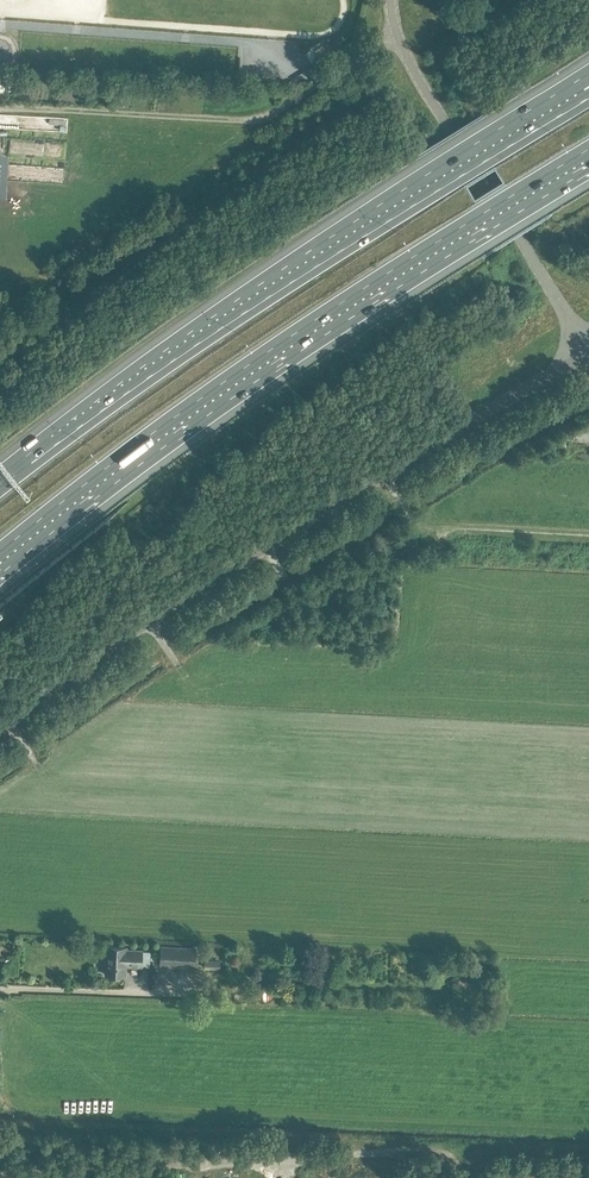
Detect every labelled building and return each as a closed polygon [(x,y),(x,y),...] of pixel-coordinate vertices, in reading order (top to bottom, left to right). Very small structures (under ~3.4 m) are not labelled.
[(106,961),(103,963),(103,969),(106,970),(106,974),(127,975),(128,967),(143,967),(144,951),(128,950),(129,947),(107,946),(106,961)] [(195,967),(196,948),(161,946),(160,965),(195,967)] [(220,969),(220,960),(205,959),(204,968),(220,969)]
